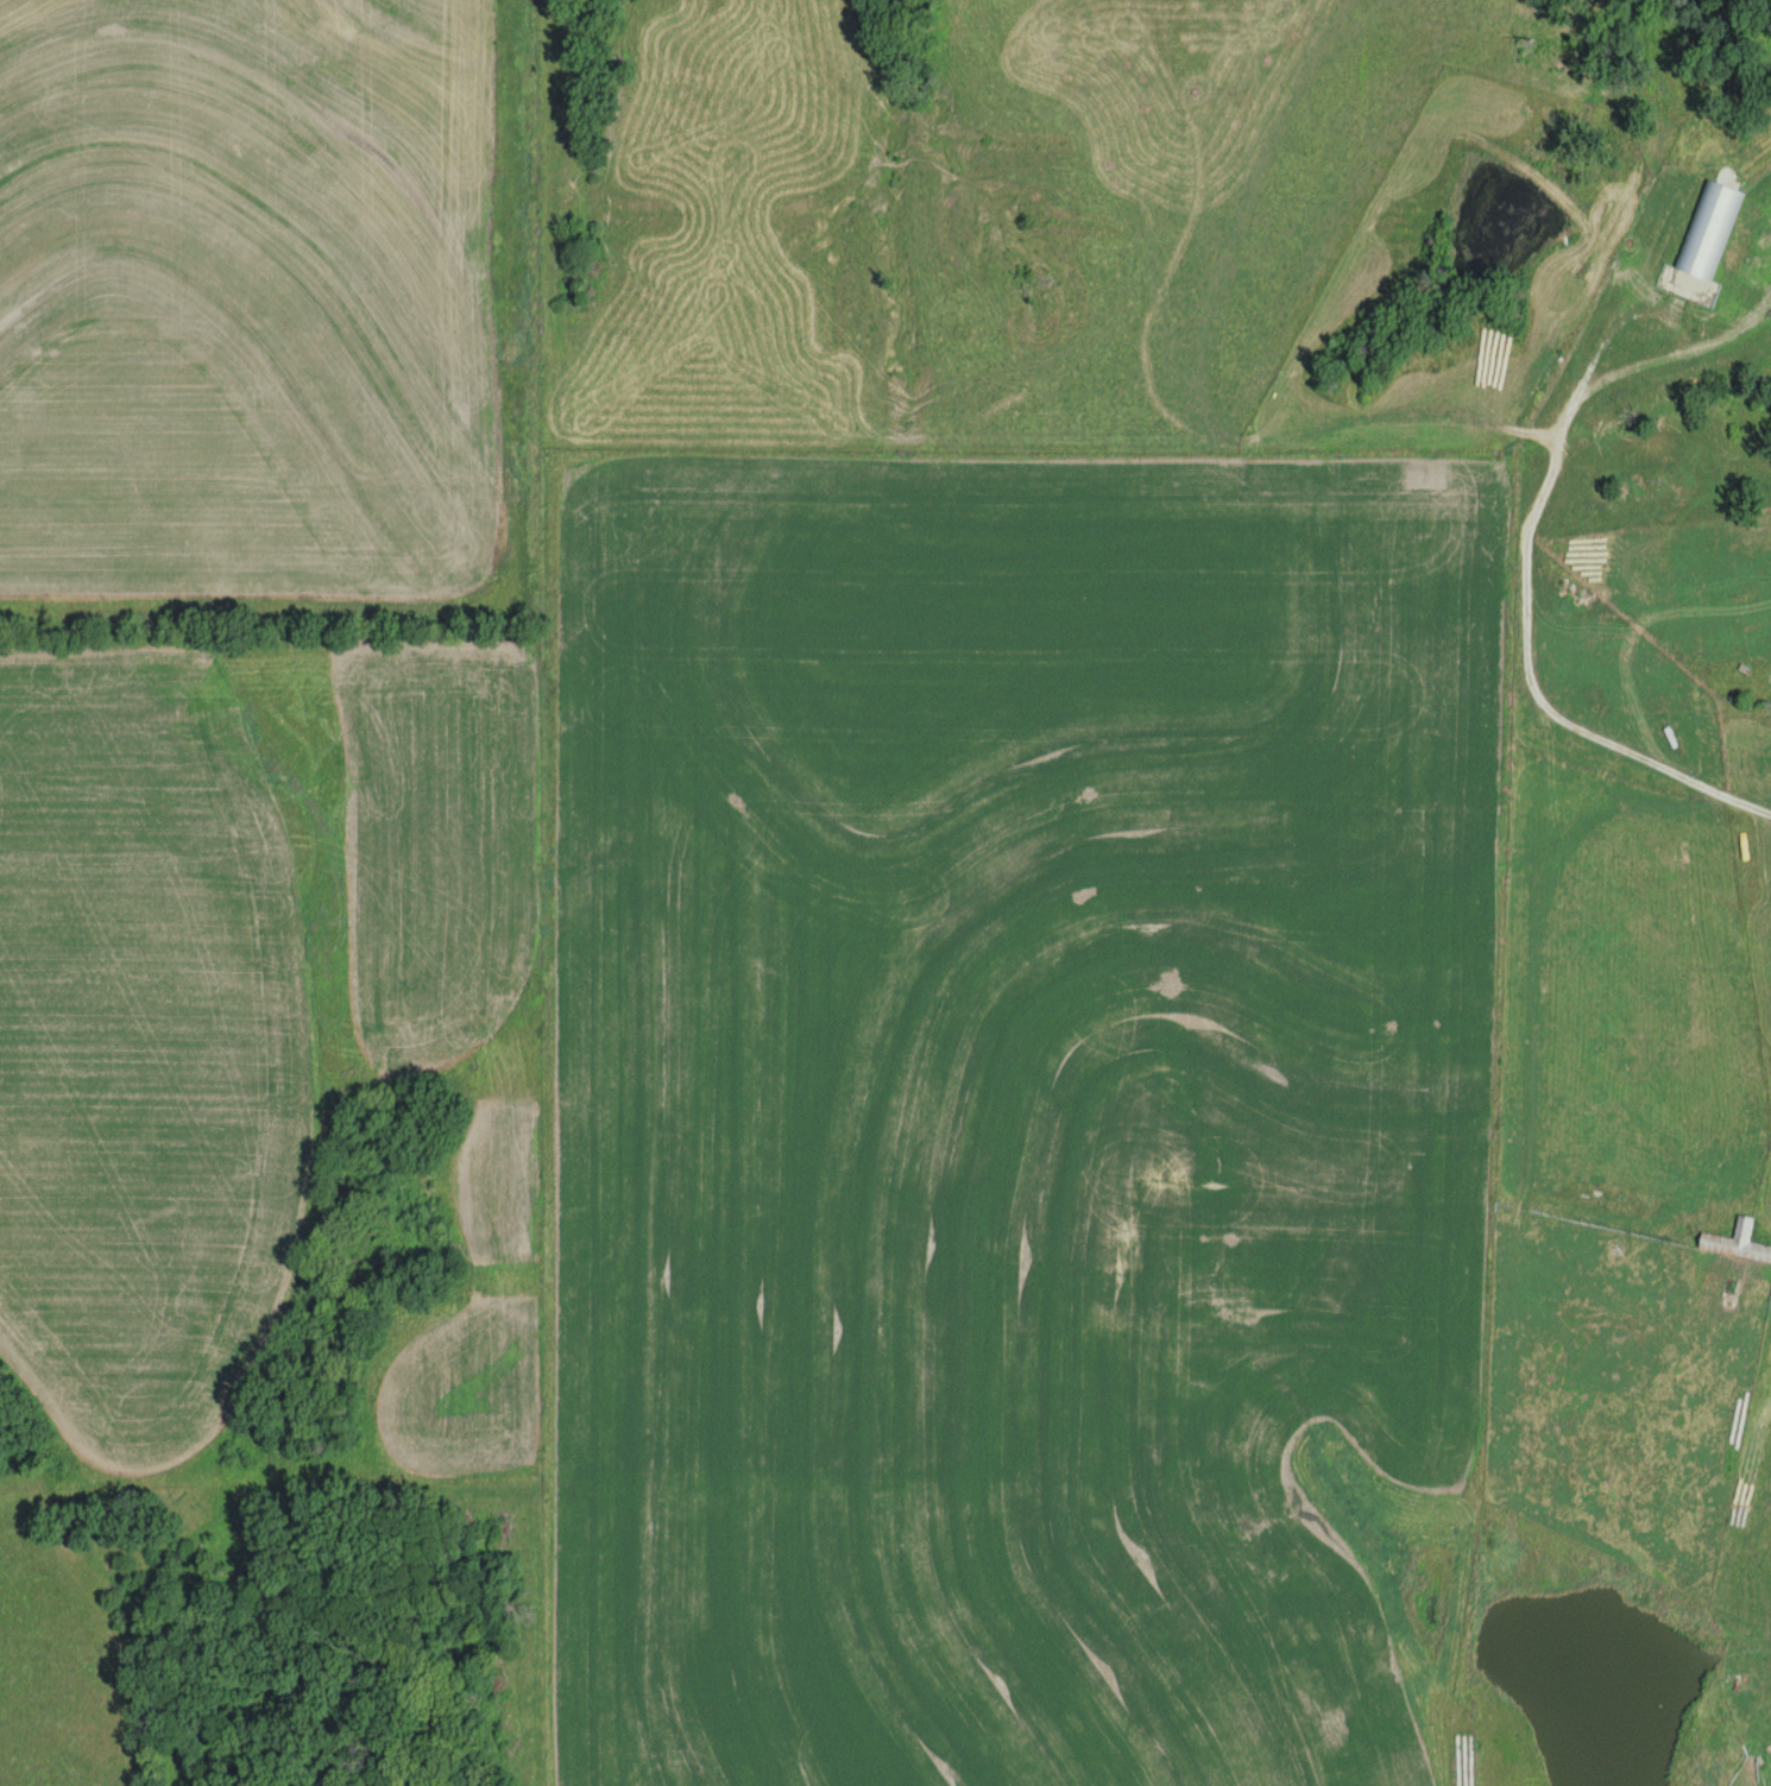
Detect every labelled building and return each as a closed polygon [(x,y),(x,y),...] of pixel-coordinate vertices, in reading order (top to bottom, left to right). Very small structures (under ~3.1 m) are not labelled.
[(1741,192),(1704,179),(1673,269),(1710,282),(1741,192)] [(1748,1241),(1752,1217),(1736,1214),(1732,1237),(1699,1231),(1696,1249),(1770,1262),(1770,1246),(1748,1241)]
